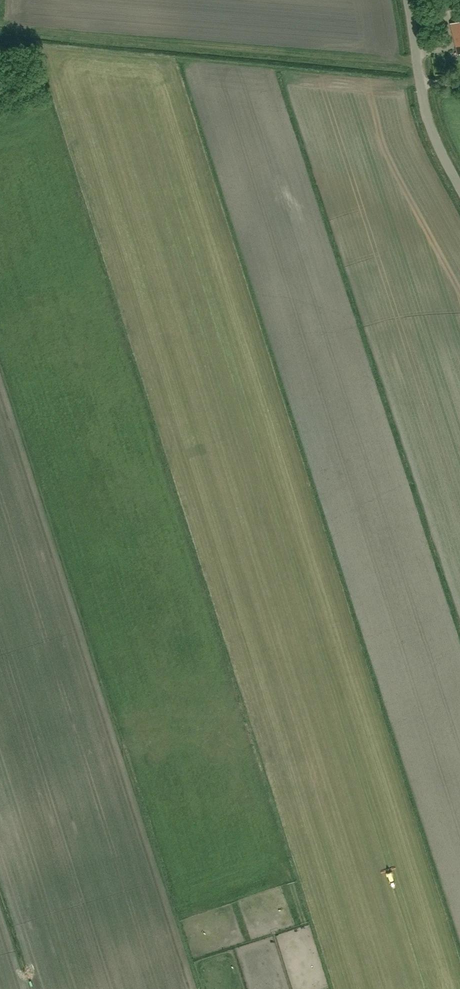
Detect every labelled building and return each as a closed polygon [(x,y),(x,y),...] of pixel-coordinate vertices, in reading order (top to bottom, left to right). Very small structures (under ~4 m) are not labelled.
[(454,0),(438,0),(437,0),(440,12),(456,9),(454,0)] [(428,15),(431,27),(442,25),(438,13),(428,15)] [(459,53),(459,20),(450,23),(458,54),(459,53)]
